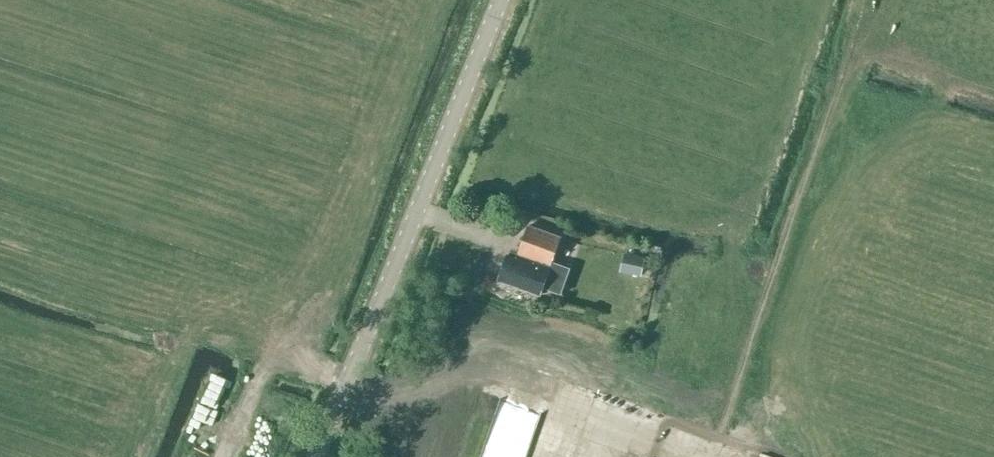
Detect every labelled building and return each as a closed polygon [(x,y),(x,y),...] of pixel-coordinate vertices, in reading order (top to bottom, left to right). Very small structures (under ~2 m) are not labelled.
[(561,235),(528,223),(517,255),(507,252),(498,280),(540,295),(561,235)] [(645,256),(623,252),(619,271),(641,276),(645,256)]
